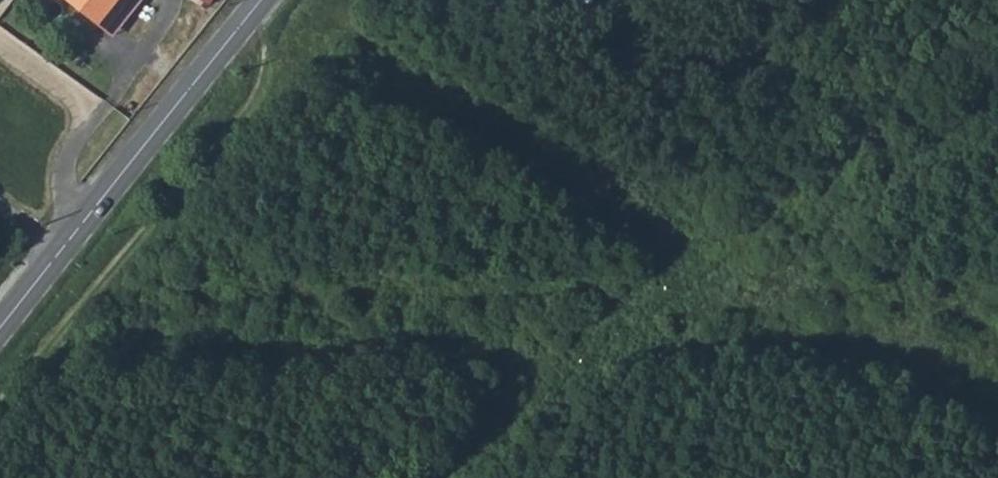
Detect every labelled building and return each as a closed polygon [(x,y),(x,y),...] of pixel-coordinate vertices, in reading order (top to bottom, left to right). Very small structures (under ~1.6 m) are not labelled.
[(102,30),(118,42),(149,0),(148,0),(52,0),(99,34),(102,30)] [(99,34),(115,46),(118,42),(102,30),(99,34)]
